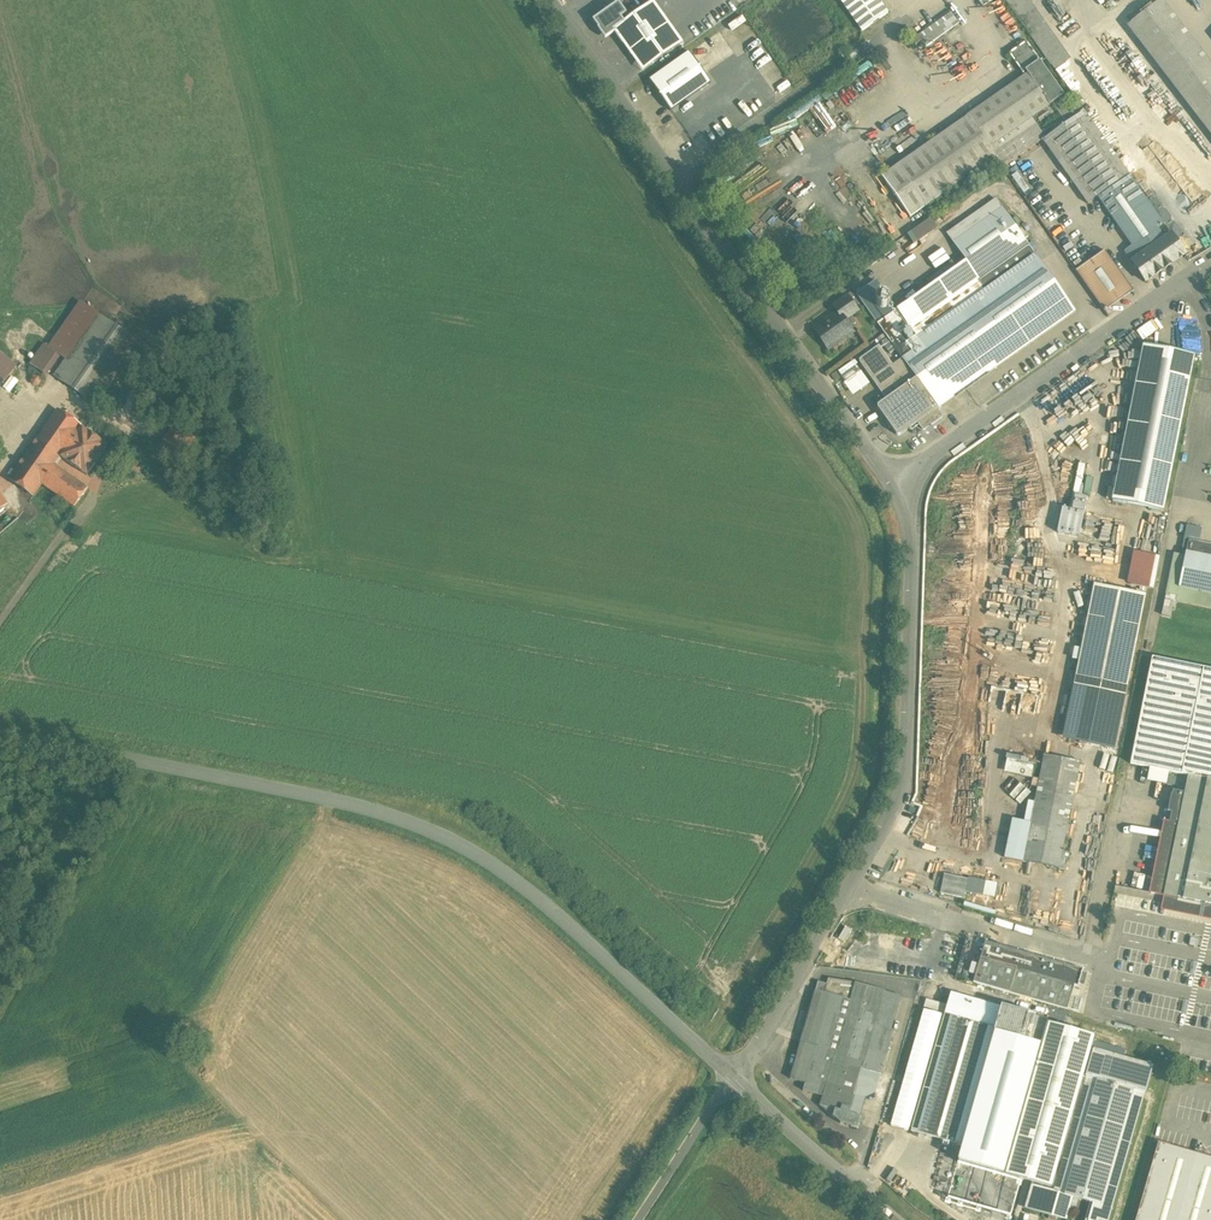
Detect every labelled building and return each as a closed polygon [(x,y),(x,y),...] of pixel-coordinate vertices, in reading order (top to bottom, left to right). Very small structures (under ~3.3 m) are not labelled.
[(879,0),(840,0),(862,32),(888,13),(879,0)] [(1065,60),(1023,0),(1003,0),(1051,69),(1065,60)] [(1162,0),(1161,0),(1126,26),(1210,137),(1210,64),(1162,0)] [(625,22),(612,30),(614,33),(643,72),(683,43),(653,1),(625,22)] [(612,30),(625,22),(621,17),(627,14),(618,2),(592,20),(598,28),(597,29),(605,39),(614,33),(612,30)] [(917,51),(958,24),(950,12),(914,35),(910,28),(904,32),(917,51)] [(1026,42),(1009,54),(1018,67),(1021,65),(1025,71),(1040,61),(1026,42)] [(690,53),(650,81),(671,111),(711,82),(690,53)] [(1064,96),(1040,61),(1025,71),(1028,75),(1050,105),(1064,96)] [(1028,75),(968,117),(990,147),(1032,118),(1050,105),(1028,75)] [(1083,109),(1042,138),(1088,202),(1129,173),(1083,109)] [(990,147),(968,117),(883,177),(911,217),(997,157),(1004,165),(1044,135),(1032,118),(990,147)] [(1164,224),(1129,174),(1097,197),(1132,246),(1164,224)] [(1040,262),(996,199),(947,234),(991,296),(991,297),(1040,262)] [(902,234),(909,245),(934,228),(927,217),(902,234)] [(1132,246),(1124,252),(1145,282),(1185,254),(1164,224),(1132,246)] [(1133,291),(1105,251),(1076,271),(1104,311),(1133,291)] [(1040,262),(991,297),(991,296),(902,359),(938,408),(1075,311),(1040,262)] [(957,268),(878,324),(888,338),(896,350),(902,359),(991,296),(980,281),(971,287),(957,268)] [(847,295),(833,305),(838,313),(839,313),(850,327),(856,323),(851,316),(858,311),(847,295)] [(885,297),(883,296),(881,297),(879,298),(878,299),(877,301),(877,303),(877,305),(878,307),(879,308),(881,309),(883,309),(885,309),(887,308),(888,307),(889,305),(890,303),(889,301),(888,299),(887,298),(885,297)] [(67,359),(98,314),(80,302),(50,346),(45,342),(31,363),(48,375),(62,355),(67,359)] [(838,313),(815,330),(829,349),(853,332),(850,327),(839,313),(838,313)] [(140,343),(98,314),(67,359),(55,377),(97,406),(140,343)] [(888,338),(882,343),(890,354),(896,350),(888,338)] [(1194,355),(1144,345),(1113,502),(1162,512),(1194,355)] [(902,359),(893,365),(879,346),(860,359),(860,361),(860,362),(887,400),(878,406),(878,407),(878,409),(897,435),(897,436),(899,436),(900,436),(918,423),(922,429),(923,430),(924,430),(925,430),(942,418),(942,417),(943,416),(942,415),(938,408),(902,359)] [(0,353),(0,389),(18,366),(0,353)] [(58,411),(10,479),(34,496),(42,484),(75,507),(88,489),(57,467),(63,458),(62,457),(82,428),(58,411)] [(82,428),(62,457),(63,458),(87,476),(108,446),(82,428)] [(1066,509),(1056,507),(1050,531),(1076,537),(1085,498),(1070,494),(1066,509)] [(1190,541),(1192,527),(1187,526),(1181,555),(1175,554),(1169,581),(1179,584),(1179,588),(1176,600),(1210,607),(1210,545),(1190,541)] [(1127,552),(1123,585),(1155,588),(1158,555),(1127,552)] [(1145,596),(1090,585),(1070,683),(1077,685),(1125,694),(1145,596)] [(1152,658),(1130,764),(1188,776),(1210,780),(1210,670),(1152,658)] [(1125,694),(1077,685),(1067,733),(1115,742),(1125,694)] [(1080,762),(1044,755),(1030,827),(1023,862),(1059,869),(1063,851),(1080,762)] [(1029,776),(1030,760),(1002,758),(1001,774),(1029,776)] [(1188,776),(1178,824),(1175,837),(1163,895),(1151,893),(1150,894),(1164,896),(1177,899),(1176,906),(1181,907),(1210,913),(1210,780),(1188,776)] [(1094,804),(1092,805),(1090,806),(1089,808),(1089,810),(1089,812),(1090,814),(1091,816),(1093,817),(1095,817),(1097,817),(1099,816),(1101,815),(1102,813),(1102,811),(1102,809),(1101,807),(1100,805),(1098,804),(1096,804),(1094,804)] [(1030,827),(1012,823),(1005,858),(1023,862),(1030,827)] [(1069,853),(1063,851),(1059,869),(1066,870),(1069,853)] [(968,880),(944,875),(940,893),(964,898),(968,880)] [(1164,896),(1161,910),(1210,921),(1210,913),(1181,907),(1176,906),(1177,899),(1164,896)] [(985,942),(981,958),(1074,985),(1074,986),(1078,987),(1082,970),(985,942)] [(1067,1010),(1071,996),(1081,998),(1084,989),(1080,987),(1078,987),(1074,986),(1074,985),(981,958),(973,983),(1067,1010)] [(856,983),(829,979),(827,985),(824,994),(815,992),(791,1078),(790,1079),(805,1083),(803,1091),(823,1096),(820,1106),(833,1117),(840,1123),(840,1124),(858,1129),(861,1117),(866,1099),(878,1102),(886,1077),(881,1075),(893,1032),(891,1031),(901,996),(856,983)] [(827,985),(818,982),(815,992),(824,994),(827,985)] [(951,994),(912,1132),(911,1132),(962,1146),(961,1146),(994,1031),(1000,1012),(1002,1007),(951,994)] [(1002,1007),(1000,1012),(994,1031),(1041,1045),(1047,1022),(1048,1019),(1002,1007)] [(1047,1022),(1041,1045),(1004,1175),(1021,1179),(1032,1183),(1025,1208),(1049,1215),(1048,1219),(1051,1219),(1055,1219),(1056,1217),(1066,1219),(1072,1198),(1093,1204),(1089,1219),(1109,1219),(1145,1093),(1145,1094),(1153,1066),(1105,1053),(1107,1045),(1093,1041),(1095,1036),(1047,1022)] [(1004,1175),(1041,1045),(994,1031),(961,1146),(962,1146),(957,1161),(947,1201),(1010,1219),(1021,1179),(1004,1175)] [(1158,1143),(1136,1219),(1210,1219),(1210,1158),(1158,1143)]
